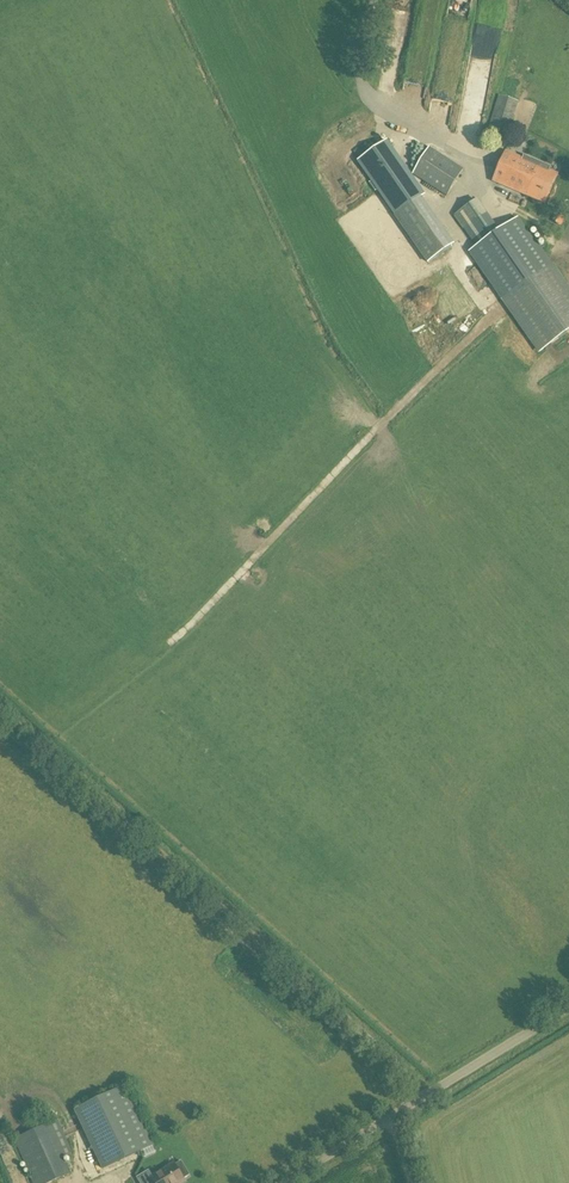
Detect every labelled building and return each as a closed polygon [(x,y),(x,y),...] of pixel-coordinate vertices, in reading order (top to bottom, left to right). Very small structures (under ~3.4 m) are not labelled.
[(509,132),(518,102),(498,95),(487,133),(495,135),(497,128),(509,132)] [(356,162),(371,182),(368,184),(374,193),(377,191),(395,217),(420,199),(381,144),(378,146),(356,162)] [(447,197),(463,169),(429,146),(412,174),(447,197)] [(525,164),(504,154),(493,180),(545,203),(557,176),(548,172),(550,167),(528,157),(525,164)] [(477,247),(472,251),(541,351),(568,331),(568,290),(519,218),(499,231),(478,200),(455,215),(477,247)] [(103,1170),(154,1146),(145,1126),(133,1100),(126,1085),(74,1109),(81,1125),(103,1170)] [(71,1174),(63,1157),(71,1154),(68,1147),(70,1146),(58,1119),(48,1123),(13,1139),(32,1182),(51,1182),(71,1174)] [(181,1161),(175,1164),(175,1163),(153,1176),(149,1170),(137,1177),(140,1182),(152,1182),(154,1182),(155,1182),(180,1182),(185,1180),(184,1179),(190,1175),(181,1161)]
